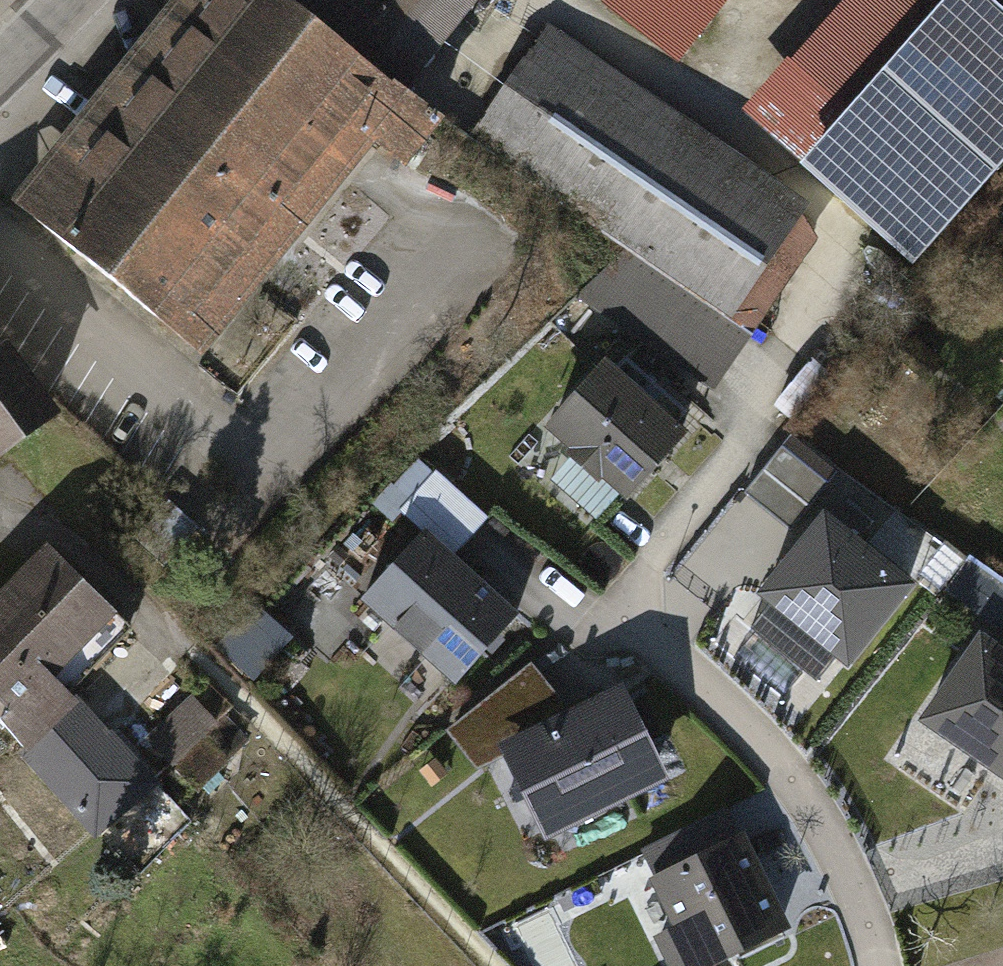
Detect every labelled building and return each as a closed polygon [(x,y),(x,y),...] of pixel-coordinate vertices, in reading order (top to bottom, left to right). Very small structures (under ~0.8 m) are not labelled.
[(25,0),(0,0),(0,27),(25,0)] [(31,187),(217,365),(421,103),(399,84),(299,0),(187,0),(31,187)] [(399,84),(471,0),(299,0),(399,84)] [(698,0),(609,0),(662,43),(698,0)] [(816,46),(872,94),(820,154),(912,234),(1002,130),(1002,15),(985,0),(856,0),(816,46)] [(808,195),(551,12),(472,122),(633,237),(729,306),(732,302),(808,195)] [(762,323),(732,302),(729,306),(633,237),(581,286),(717,384),(762,323)] [(38,402),(0,351),(0,430),(38,402)] [(695,422),(614,353),(556,420),(636,489),(695,422)] [(795,523),(835,478),(794,443),(754,488),(795,523)] [(435,468),(406,499),(459,548),(488,518),(435,468)] [(829,514),(763,596),(854,668),(919,585),(829,514)] [(420,533),(360,599),(453,683),(513,617),(420,533)] [(0,606),(0,673),(26,701),(12,714),(124,836),(154,808),(110,761),(130,743),(77,686),(146,622),(71,541),(0,606)] [(260,672),(294,629),(261,603),(227,646),(260,672)] [(980,640),(925,721),(1002,773),(1002,656),(980,640)] [(570,711),(532,664),(450,730),(480,767),(507,754),(547,840),(674,781),(629,683),(570,711)] [(231,729),(206,701),(160,741),(214,804),(253,771),(225,739),(231,729)] [(734,809),(646,852),(680,923),(655,935),(671,965),(725,965),(795,932),(734,809)]
